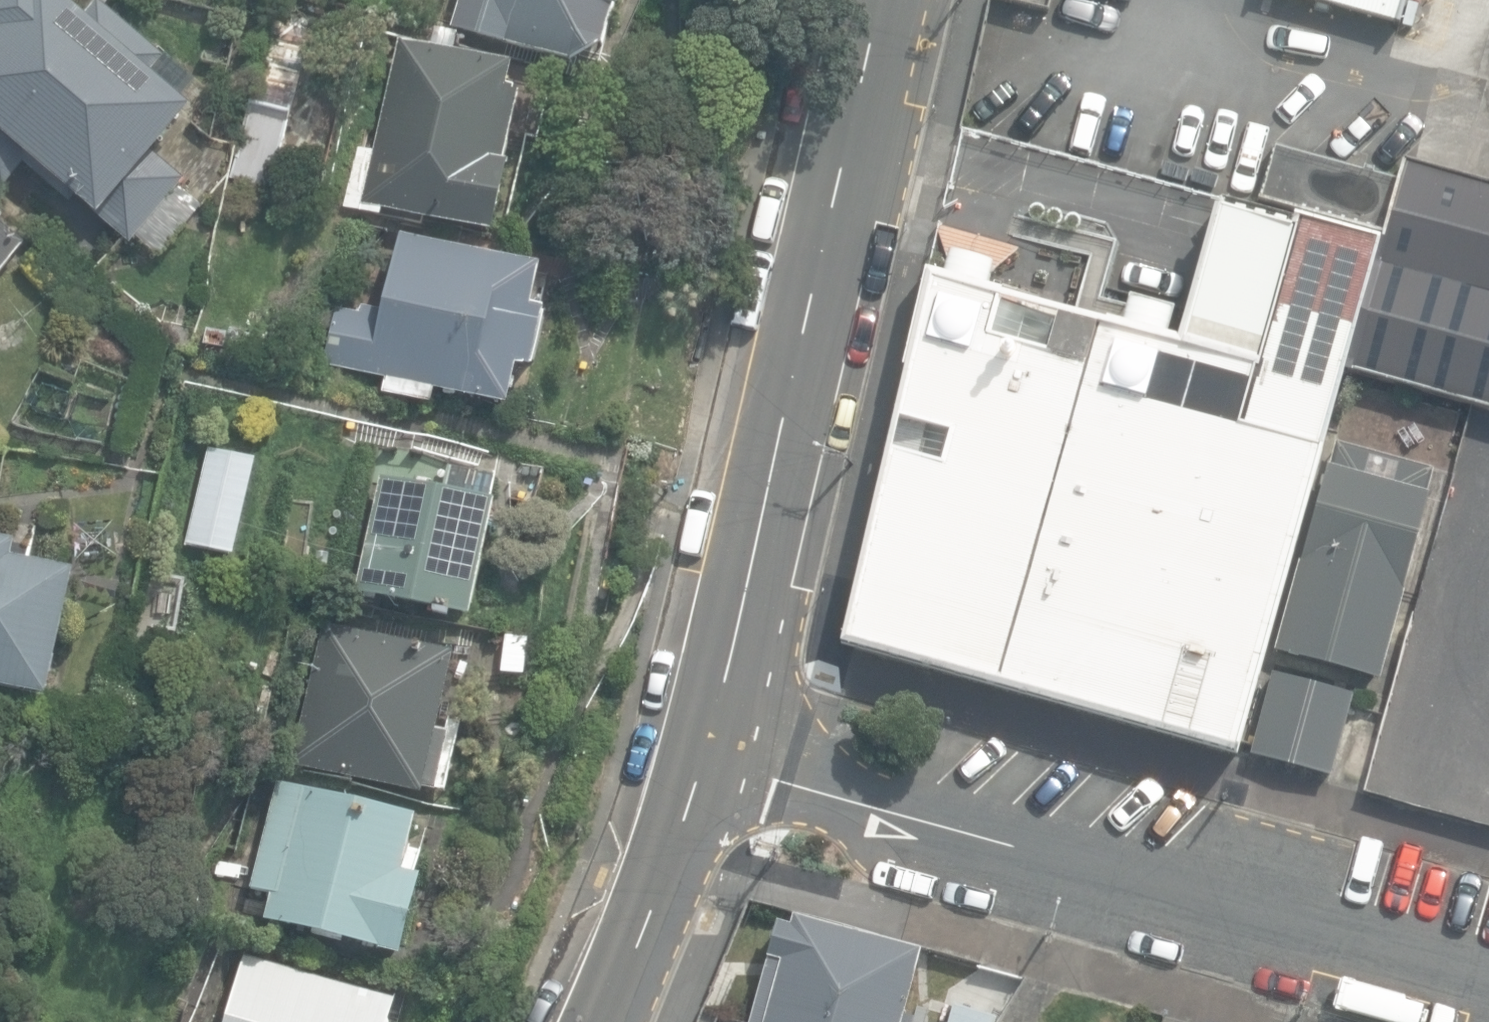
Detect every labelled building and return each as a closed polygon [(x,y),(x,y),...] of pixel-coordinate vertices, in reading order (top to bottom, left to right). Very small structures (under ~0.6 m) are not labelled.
[(7,188),(31,160),(72,196),(75,192),(134,243),(192,177),(163,152),(204,106),(159,67),(171,54),(109,0),(104,0),(94,12),(80,0),(8,0),(1,8),(0,7),(0,182),(7,188)] [(457,26),(580,63),(617,44),(627,9),(633,10),(636,0),(466,0),(457,26)] [(1405,31),(1414,0),(1299,0),(1405,31)] [(520,87),(525,64),(402,38),(368,203),(508,232),(523,162),(516,160),(532,89),(520,87)] [(1395,236),(1409,183),(1278,148),(1265,201),(1395,236)] [(1413,167),(1409,183),(1395,236),(1359,370),(1480,406),(1467,456),(1488,462),(1488,188),(1413,167)] [(946,277),(929,272),(910,355),(845,647),(1243,760),(1385,246),(1223,200),(1183,343),(1170,339),(1178,310),(1134,298),(1126,327),(990,290),(996,266),(953,253),(946,277)] [(28,244),(0,220),(0,277),(28,244)] [(435,389),(509,407),(518,369),(533,370),(547,310),(533,306),(542,267),(401,233),(383,308),(359,302),(357,312),(337,307),(323,362),(389,378),(385,391),(432,402),(435,389)] [(1343,441),(1286,651),(1385,680),(1436,467),(1343,441)] [(189,544),(235,553),(255,459),(210,449),(189,544)] [(359,595),(473,617),(495,503),(381,481),(359,595)] [(51,697),(79,571),(14,557),(18,541),(0,537),(0,686),(51,697)] [(1488,826),(1488,545),(1484,543),(1465,612),(1427,602),(1388,737),(1472,761),(1456,816),(1488,826)] [(294,764),(424,792),(426,789),(436,791),(449,734),(438,731),(456,652),(325,623),(294,764)] [(1280,672),(1257,752),(1337,776),(1358,694),(1280,672)] [(266,920),(403,953),(422,874),(404,870),(417,814),(280,781),(254,887),(273,892),(266,920)] [(750,1021),(752,1021),(916,1021),(917,1017),(905,1013),(924,948),(795,912),(792,923),(779,920),(750,1021)] [(397,999),(247,954),(227,1021),(391,1021),(397,999)] [(995,1017),(953,1005),(948,1021),(993,1021),(995,1017)]
